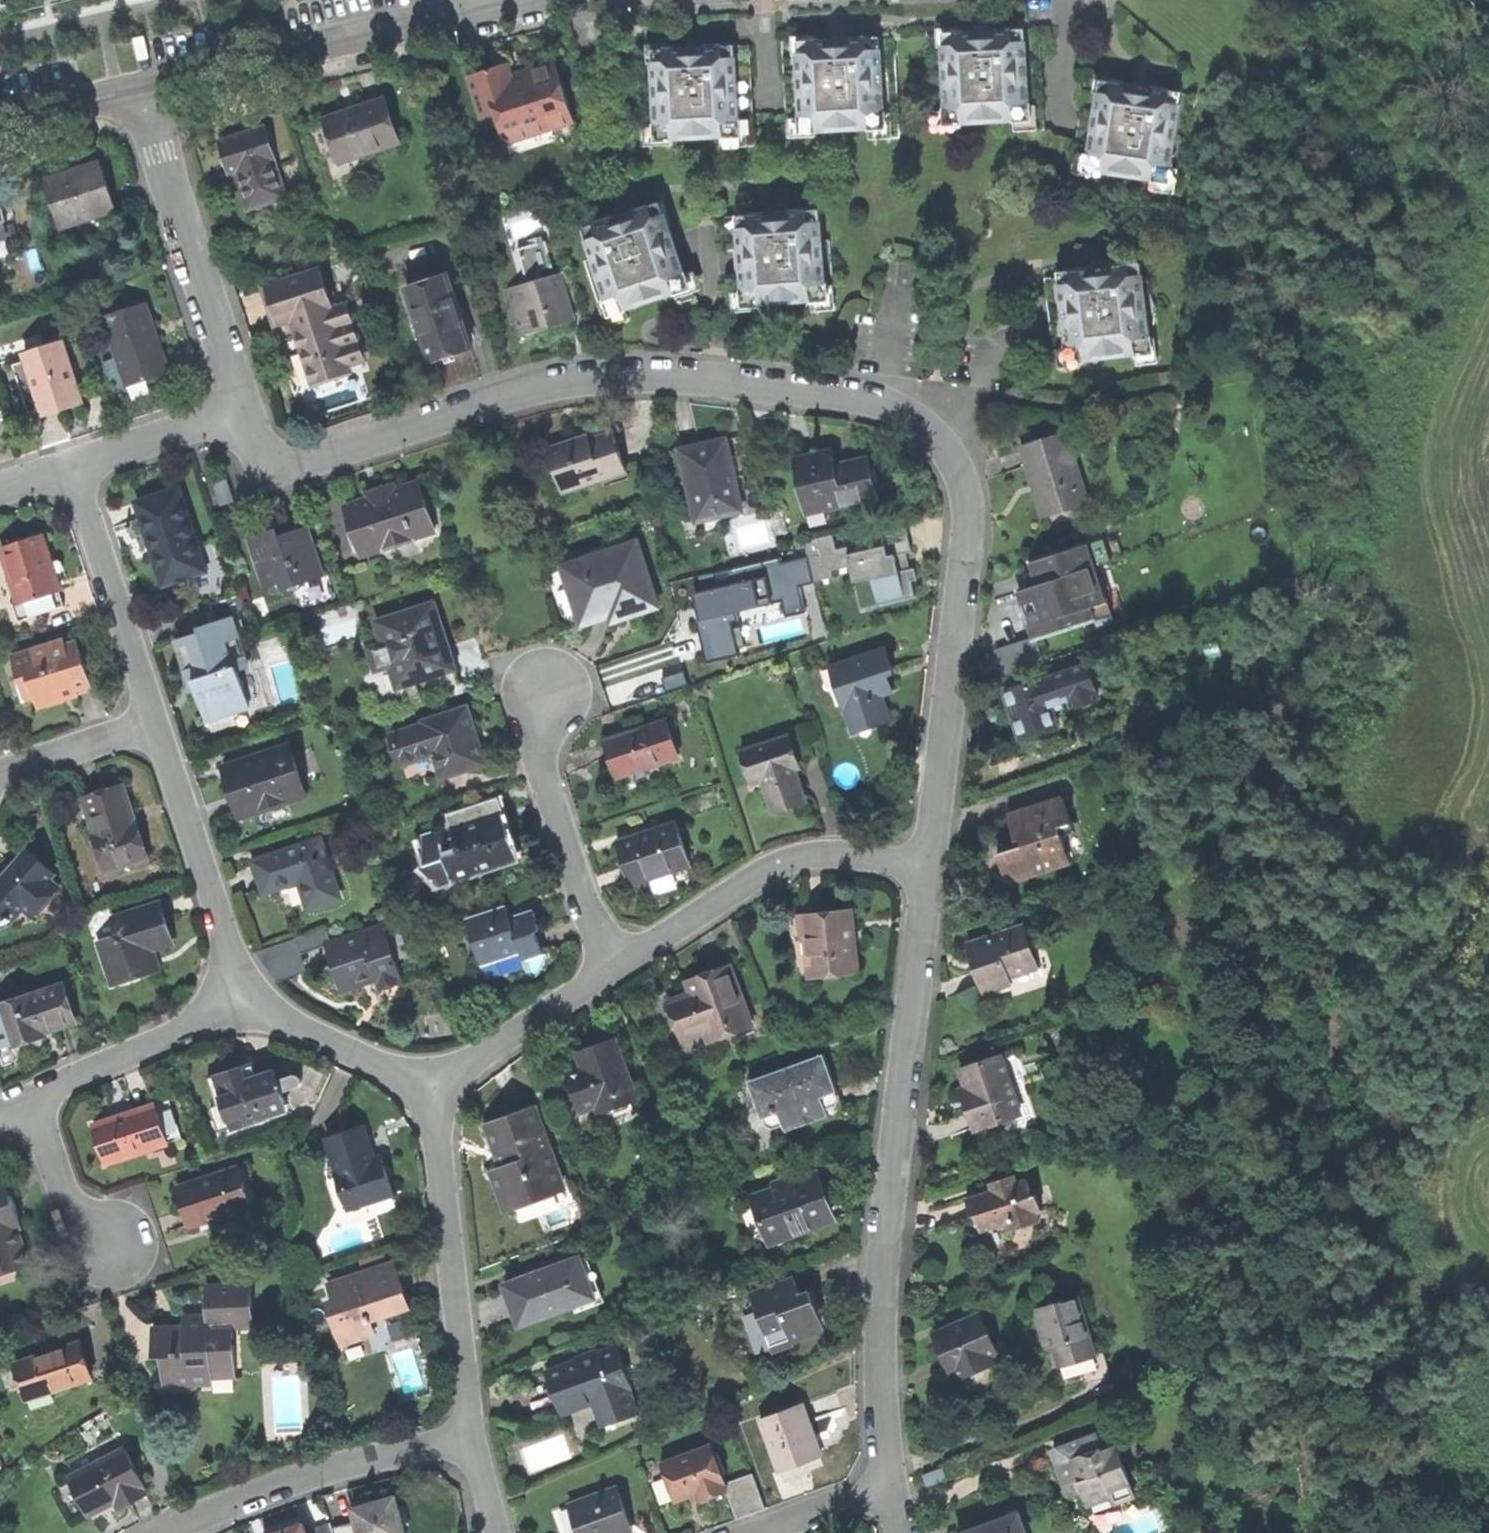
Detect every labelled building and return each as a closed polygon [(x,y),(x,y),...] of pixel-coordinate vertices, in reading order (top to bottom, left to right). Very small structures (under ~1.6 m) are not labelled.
[(1016,120),(1045,117),(1041,30),(983,32),(929,34),(932,123),(964,122),(1016,120)] [(871,128),(900,126),(896,38),(847,40),(785,42),(790,132),(820,131),(871,128)] [(725,135),(756,133),(751,45),(689,48),(639,51),(643,140),(674,138),(725,135)] [(502,128),(568,106),(555,66),(524,76),(514,80),(513,78),(489,86),(502,128)] [(1154,176),(1184,180),(1196,93),(1145,85),(1086,76),(1073,164),(1104,169),(1154,176)] [(324,118),(338,163),(398,143),(384,99),(353,109),(324,118)] [(1046,130),(1045,117),(1016,120),(1016,132),(1046,130)] [(901,139),(900,126),(871,128),(871,140),(901,139)] [(250,211),(284,198),(269,160),(272,159),(261,130),(218,147),(226,167),(233,164),(239,181),(250,211)] [(757,147),(756,133),(725,135),(726,148),(757,147)] [(675,146),(674,138),(643,140),(643,147),(675,146)] [(63,228),(115,211),(101,163),(76,170),(47,180),(63,228)] [(1102,177),(1104,169),(1073,164),(1072,172),(1102,177)] [(1182,194),(1184,180),(1154,176),(1152,189),(1182,194)] [(24,237),(11,189),(0,192),(0,243),(24,237)] [(615,219),(585,229),(594,257),(586,260),(596,291),(604,288),(613,313),(627,308),(676,292),(690,288),(685,273),(662,203),(633,213),(628,211),(622,213),(617,214),(615,219)] [(739,216),(747,304),(762,303),(813,299),(828,298),(825,273),(834,272),(831,240),(823,241),(821,211),(789,212),(787,211),(779,211),(774,211),(771,214),(739,216)] [(763,316),(762,303),(747,304),(739,216),(727,217),(729,252),(735,251),(737,277),(732,278),(735,318),(763,316)] [(560,264),(554,239),(528,245),(536,281),(546,279),(543,268),(560,264)] [(1063,277),(1048,279),(1057,362),(1083,360),(1138,353),(1152,351),(1149,325),(1156,325),(1161,308),(1153,293),(1146,294),(1142,263),(1111,266),(1108,264),(1101,264),(1096,264),(1091,269),(1077,270),(1062,272),(1063,277)] [(1047,277),(1048,279),(1063,277),(1062,272),(1077,270),(1077,268),(1059,270),(1059,275),(1047,277)] [(298,323),(301,332),(351,316),(347,304),(334,309),(321,269),(267,287),(274,307),(280,324),(293,320),(294,324),(298,323)] [(690,272),(685,273),(690,288),(676,292),(680,304),(699,297),(690,272)] [(837,310),(834,272),(825,273),(828,298),(813,299),(814,312),(837,310)] [(453,357),(474,350),(473,348),(471,348),(465,331),(467,330),(453,289),(451,289),(447,277),(449,276),(448,274),(406,288),(432,364),(453,357)] [(548,327),(572,321),(559,277),(506,292),(518,336),(548,327)] [(630,319),(627,308),(613,313),(604,288),(596,291),(608,326),(630,319)] [(147,305),(104,319),(116,356),(119,355),(130,388),(168,376),(164,362),(158,364),(152,345),(146,330),(153,327),(147,305)] [(349,366),(365,361),(351,316),(301,332),(298,333),(315,385),(352,374),(349,366)] [(1160,363),(1156,325),(1149,325),(1152,351),(1138,353),(1139,365),(1160,363)] [(78,387),(74,388),(69,370),(71,369),(64,344),(26,356),(28,361),(15,367),(30,413),(43,409),(46,416),(63,411),(83,405),(78,387)] [(567,441),(548,447),(556,472),(561,470),(569,491),(610,478),(608,472),(627,466),(615,430),(591,438),(582,442),(580,437),(567,441)] [(1047,518),(1071,510),(1069,504),(1087,499),(1089,504),(1091,503),(1066,432),(1022,447),(1034,482),(1039,480),(1040,484),(1042,489),(1037,491),(1047,518)] [(700,524),(743,515),(726,442),(705,446),(681,452),(689,494),(694,493),(700,524)] [(828,454),(825,455),(828,469),(838,466),(835,453),(828,454)] [(796,461),(807,515),(879,500),(870,459),(838,466),(828,469),(825,455),(796,461)] [(629,472),(627,466),(608,472),(610,478),(629,472)] [(563,494),(569,491),(561,470),(556,472),(563,494)] [(221,507),(236,503),(229,481),(214,486),(221,507)] [(346,507),(361,558),(436,535),(420,484),(380,497),(346,507)] [(208,573),(181,491),(138,504),(152,548),(165,587),(208,573)] [(284,592),(326,578),(308,528),(293,533),(279,538),(277,531),(249,540),(266,591),(282,586),(284,592)] [(16,623),(62,609),(58,596),(59,594),(51,570),(40,537),(0,550),(0,552),(8,575),(16,599),(8,602),(16,623)] [(637,543),(610,552),(611,555),(595,560),(594,557),(568,566),(587,624),(608,617),(610,623),(627,617),(658,607),(637,543)] [(868,595),(870,604),(921,594),(911,544),(856,555),(862,581),(878,578),(881,592),(868,595)] [(1027,615),(1035,640),(1096,622),(1092,608),(1107,604),(1089,547),(1032,565),(1039,586),(1019,593),(1027,615)] [(735,578),(761,572),(758,558),(732,564),(735,578)] [(697,634),(778,615),(781,631),(799,627),(790,589),(780,591),(776,574),(742,582),(744,594),(728,598),(724,582),(698,588),(702,604),(690,607),(694,622),(697,634)] [(8,602),(16,599),(8,575),(0,577),(0,578),(8,602)] [(210,633),(183,641),(200,694),(210,721),(250,708),(238,668),(250,664),(237,625),(248,621),(240,597),(202,609),(210,633)] [(397,689),(447,674),(434,631),(441,629),(434,604),(376,621),(383,643),(369,647),(376,671),(390,666),(397,689)] [(446,643),(441,629),(434,631),(447,674),(454,672),(446,643)] [(11,659),(17,679),(28,676),(39,709),(66,700),(65,696),(69,694),(74,692),(76,697),(92,691),(76,644),(64,648),(63,642),(11,659)] [(892,675),(885,651),(835,667),(841,686),(836,688),(843,709),(845,709),(851,727),(889,715),(883,696),(889,694),(887,686),(884,678),(892,675)] [(1014,718),(1021,739),(1057,726),(1051,707),(1070,701),(1073,709),(1090,704),(1094,696),(1094,687),(1087,667),(1055,677),(1054,679),(1006,694),(1014,718)] [(438,781),(478,769),(471,746),(468,734),(473,733),(466,710),(423,723),(424,726),(392,736),(401,765),(431,756),(438,781)] [(622,778),(679,758),(667,723),(641,732),(639,725),(629,728),(631,735),(610,742),(616,760),(622,778)] [(796,769),(786,736),(741,751),(752,783),(762,780),(772,808),(790,802),(803,798),(794,769),(796,769)] [(289,747),(224,768),(233,795),(240,819),(305,798),(289,747)] [(107,872),(148,858),(143,841),(137,823),(136,823),(125,787),(85,799),(97,835),(95,836),(107,872)] [(1007,868),(1011,880),(1036,871),(1035,868),(1048,863),(1049,867),(1071,859),(1063,835),(1060,827),(1072,822),(1064,798),(1009,817),(1017,840),(1021,839),(1024,849),(1003,856),(1007,868)] [(446,859),(454,883),(518,861),(510,837),(502,814),(498,816),(494,804),(460,816),(464,826),(424,839),(433,863),(446,859)] [(1075,831),(1072,822),(1060,827),(1063,835),(1075,831)] [(675,826),(618,845),(626,871),(632,888),(673,875),(672,870),(688,865),(675,826)] [(280,854),(256,862),(261,877),(265,892),(300,881),(308,908),(340,899),(320,841),(293,850),(291,843),(278,847),(280,854)] [(10,924),(25,907),(34,915),(58,888),(49,879),(54,874),(30,852),(10,873),(0,884),(0,928),(10,924)] [(161,905),(115,921),(120,937),(101,944),(114,984),(142,974),(138,962),(153,957),(151,948),(172,941),(166,921),(161,905)] [(810,973),(858,968),(855,940),(851,908),(799,913),(801,932),(805,931),(810,973)] [(467,922),(479,959),(494,955),(496,962),(520,954),(522,961),(542,955),(535,935),(540,933),(537,923),(534,914),(512,922),(508,909),(467,922)] [(379,991),(402,983),(384,927),(333,943),(327,929),(297,940),(303,956),(327,948),(337,979),(343,995),(361,989),(358,981),(374,975),(379,991)] [(984,995),(1010,987),(1008,980),(1038,971),(1025,928),(968,945),(976,972),(984,995)] [(710,1042),(753,1027),(730,966),(704,976),(681,985),(686,996),(669,1003),(683,1041),(707,1033),(710,1042)] [(65,987),(34,998),(33,995),(0,1007),(0,1008),(13,1047),(46,1035),(45,1031),(48,1030),(54,1028),(55,1032),(77,1024),(65,987)] [(583,1112),(598,1106),(600,1112),(638,1098),(618,1041),(594,1050),(579,1055),(584,1068),(579,1070),(585,1086),(574,1090),(583,1112)] [(289,1109),(322,1098),(333,1073),(286,1052),(277,1073),(247,1083),(243,1069),(229,1073),(216,1078),(220,1088),(219,1092),(232,1129),(268,1117),(265,1110),(286,1102),(289,1109)] [(779,1113),(785,1130),(844,1110),(832,1077),(824,1053),(748,1080),(762,1119),(779,1113)] [(975,1130),(1021,1116),(1002,1057),(961,1070),(967,1089),(963,1091),(969,1108),(975,1130)] [(109,1165),(185,1141),(172,1102),(135,1114),(96,1127),(109,1165)] [(534,1107),(492,1122),(507,1165),(491,1171),(498,1188),(505,1208),(563,1187),(534,1107)] [(349,1208),(349,1210),(395,1195),(388,1172),(383,1157),(374,1160),(364,1126),(326,1139),(337,1173),(340,1172),(351,1207),(349,1208)] [(187,1208),(193,1226),(253,1207),(240,1168),(180,1188),(187,1208)] [(753,1196),(770,1244),(831,1221),(822,1195),(814,1173),(753,1196)] [(978,1216),(984,1232),(1009,1222),(1012,1232),(1043,1219),(1039,1210),(1043,1208),(1036,1191),(1032,1192),(1026,1178),(1016,1182),(1013,1174),(996,1181),(999,1189),(968,1201),(972,1211),(974,1217),(978,1216)] [(2,1275),(33,1265),(22,1231),(25,1229),(9,1179),(0,1182),(0,1270),(2,1275)] [(565,1260),(535,1271),(536,1273),(506,1284),(513,1305),(520,1325),(596,1296),(588,1275),(585,1276),(578,1259),(581,1258),(581,1256),(566,1261),(565,1260)] [(343,1343),(374,1332),(371,1321),(373,1321),(372,1315),(409,1303),(403,1284),(396,1264),(333,1284),(338,1300),(330,1302),(343,1343)] [(773,1349),(774,1352),(826,1333),(821,1317),(815,1302),(818,1300),(815,1291),(801,1296),(795,1278),(754,1293),(757,1303),(738,1310),(755,1357),(773,1349)] [(166,1383),(216,1382),(215,1369),(238,1369),(238,1346),(233,1346),(233,1326),(257,1325),(256,1289),(213,1290),(214,1323),(201,1323),(159,1325),(160,1357),(166,1357),(166,1383)] [(1077,1297),(1036,1309),(1045,1338),(1051,1337),(1054,1348),(1060,1368),(1096,1357),(1077,1297)] [(960,1378),(997,1362),(993,1355),(998,1353),(982,1314),(936,1335),(946,1357),(953,1373),(957,1371),(960,1378)] [(1048,1350),(1054,1348),(1051,1337),(1045,1338),(1046,1344),(1048,1350)] [(48,1355),(15,1365),(27,1401),(92,1381),(81,1345),(48,1355)] [(619,1346),(549,1371),(557,1394),(565,1416),(604,1401),(612,1426),(640,1415),(632,1391),(635,1390),(619,1346)] [(1099,1367),(1096,1357),(1060,1368),(1063,1377),(1099,1367)] [(820,1441),(829,1438),(816,1399),(806,1402),(820,1441)] [(782,1472),(819,1459),(813,1442),(818,1440),(812,1423),(805,1403),(763,1418),(782,1472)] [(1109,1426),(1056,1446),(1058,1466),(1069,1495),(1082,1490),(1087,1504),(1112,1494),(1115,1501),(1133,1492),(1109,1426)] [(578,1457),(569,1430),(523,1447),(533,1474),(578,1457)] [(824,1456),(818,1440),(813,1442),(819,1459),(824,1456)] [(740,1519),(767,1509),(754,1471),(727,1481),(713,1443),(662,1462),(677,1501),(698,1493),(701,1501),(713,1496),(729,1490),(740,1519)] [(127,1449),(70,1480),(91,1517),(117,1504),(121,1510),(134,1502),(148,1495),(145,1487),(147,1486),(127,1449)] [(927,1473),(932,1487),(951,1480),(947,1467),(927,1473)] [(571,1505),(582,1532),(629,1532),(633,1531),(635,1532),(644,1532),(637,1525),(622,1486),(571,1505)] [(363,1532),(409,1532),(401,1498),(374,1505),(357,1509),(363,1532)] [(1020,1513),(966,1532),(1027,1532),(1020,1513)]
